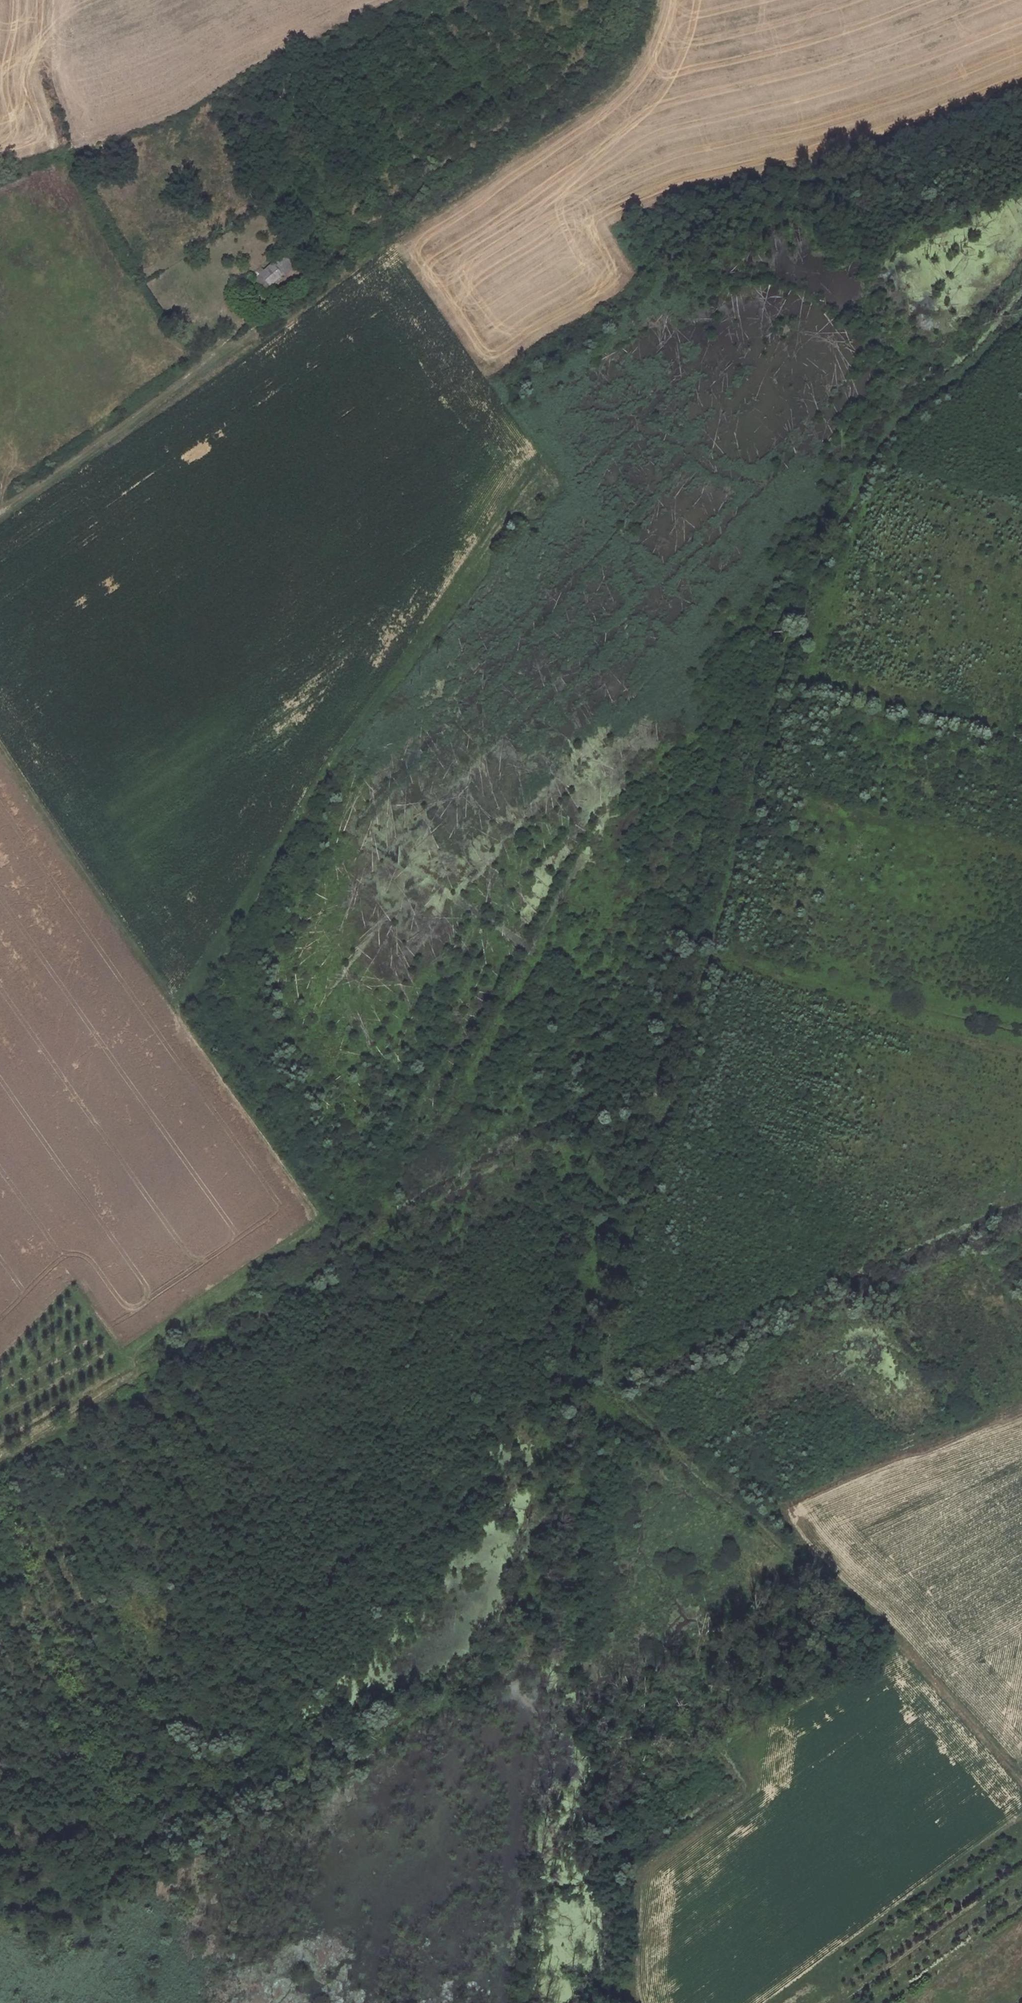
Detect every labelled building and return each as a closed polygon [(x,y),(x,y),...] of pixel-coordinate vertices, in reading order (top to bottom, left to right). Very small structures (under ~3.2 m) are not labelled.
[(280,254),(253,277),(265,290),(292,267),(280,254)]
